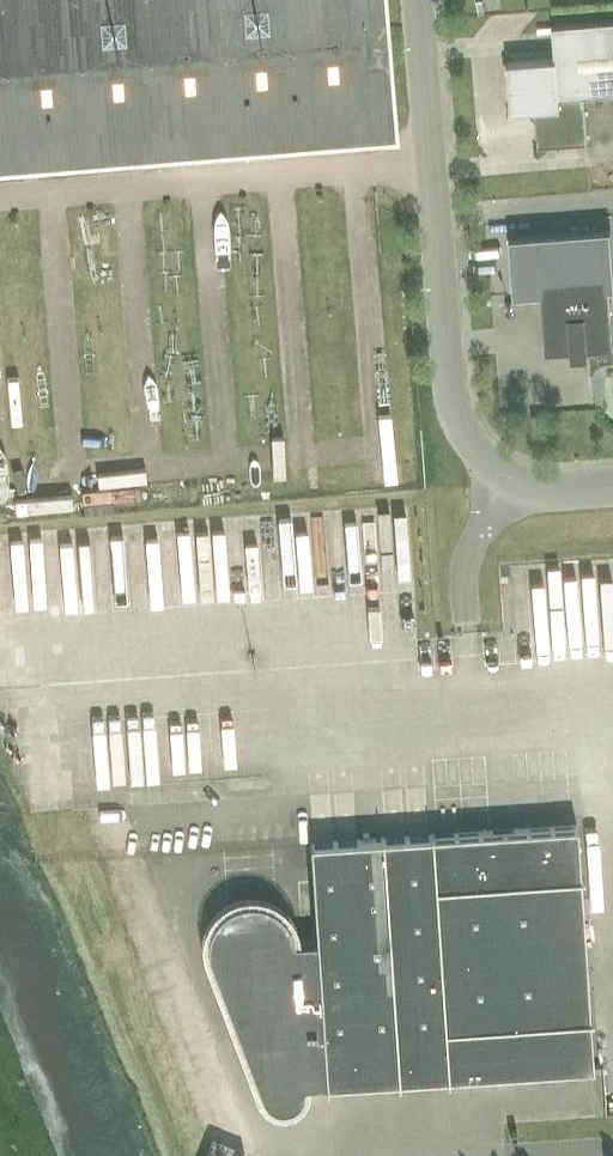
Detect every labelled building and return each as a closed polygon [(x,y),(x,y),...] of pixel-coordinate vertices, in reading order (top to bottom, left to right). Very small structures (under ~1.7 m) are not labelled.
[(374,111),(364,0),(0,0),(0,142),(374,111)] [(583,95),(612,93),(612,20),(553,25),(556,58),(508,62),(512,110),(536,109),(539,147),(587,143),(583,95)] [(510,237),(515,295),(543,293),(547,350),(573,348),(588,347),(612,345),(612,337),(609,288),(612,288),(612,253),(611,229),(510,237)] [(533,434),(548,433),(547,414),(532,415),(533,434)] [(304,1088),(304,1084),(310,1084),(316,1090),(322,1083),(327,1083),(327,1084),(593,1066),(578,825),(311,843),(317,940),(295,942),(294,936),(293,931),(291,926),(290,923),(287,919),(285,916),(281,912),(277,909),(275,907),(270,905),(265,903),(259,901),(254,901),(251,901),(246,901),(240,902),(235,904),(230,906),(225,909),(221,913),(217,917),(214,921),(212,926),(210,931),(208,936),(208,942),(208,947),(208,953),(263,1096),(265,1100),(268,1103),(271,1105),(274,1106),(278,1108),(282,1108),(286,1108),(289,1107),(292,1106),(295,1104),(298,1102),(301,1099),(302,1096),(304,1092),(304,1088)]
